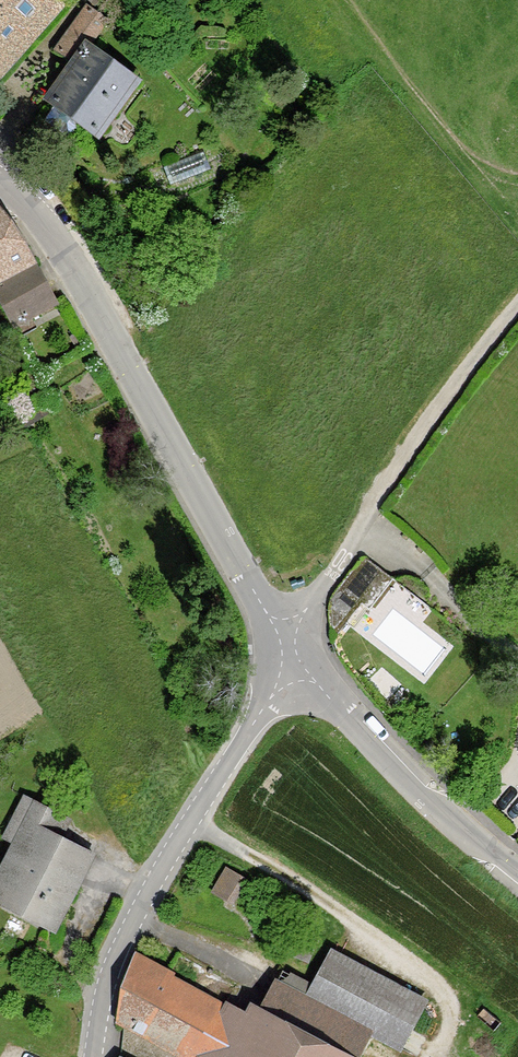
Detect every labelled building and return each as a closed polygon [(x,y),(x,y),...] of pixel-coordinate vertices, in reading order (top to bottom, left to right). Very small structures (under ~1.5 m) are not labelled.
[(58,3),(55,0),(0,0),(0,68),(58,3)] [(54,46),(69,56),(82,38),(87,42),(105,18),(85,3),(54,46)] [(87,42),(82,38),(69,56),(43,93),(96,130),(135,76),(87,42)] [(163,165),(170,184),(210,168),(203,150),(163,165)] [(39,270),(17,234),(0,214),(0,291),(39,270)] [(39,270),(0,291),(0,301),(16,331),(59,308),(39,270)] [(23,798),(3,836),(15,842),(0,871),(0,903),(52,930),(89,856),(55,838),(65,820),(23,798)] [(244,879),(225,869),(213,892),(231,901),(244,879)] [(424,1003),(329,953),(305,998),(400,1048),(424,1003)] [(253,1005),(247,1015),(226,1005),(224,1007),(170,977),(171,973),(136,955),(126,987),(122,1021),(190,1056),(351,1056),(253,1005)]
